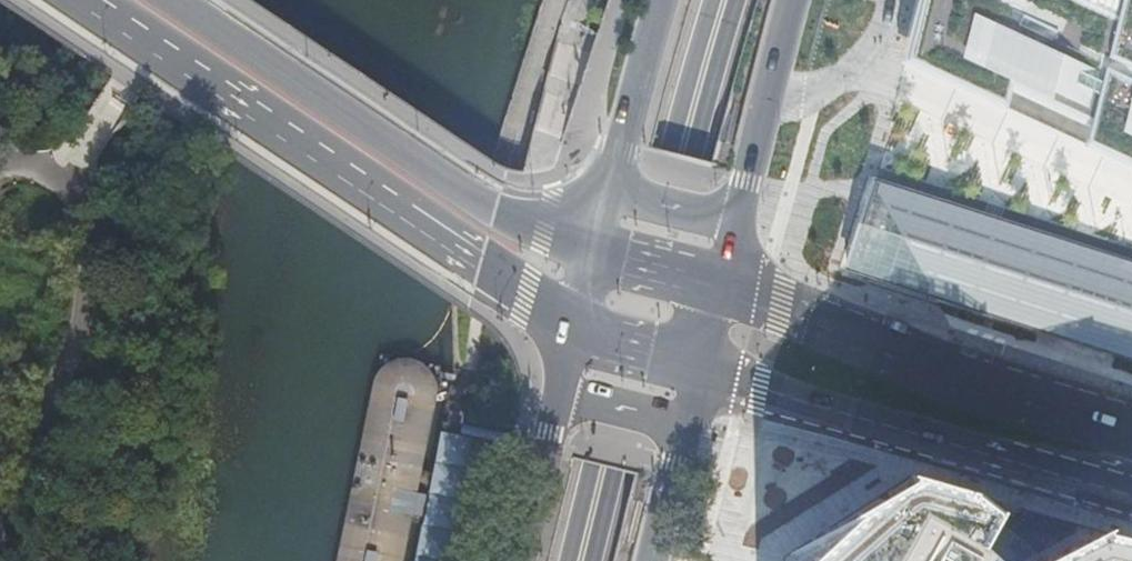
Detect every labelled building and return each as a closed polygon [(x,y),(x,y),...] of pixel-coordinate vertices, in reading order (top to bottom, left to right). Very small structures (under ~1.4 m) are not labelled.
[(903,67),(1084,150),(1131,171),(1131,0),(920,0),(903,67)] [(930,288),(875,178),(851,262),(930,288)] [(875,178),(930,288),(1085,336),(1131,351),(1131,262),(875,178)] [(373,377),(375,377),(379,370),(384,364),(391,361),(400,358),(401,355),(380,354),(373,377)] [(337,560),(403,560),(415,500),(438,391),(437,387),(436,380),(431,371),(426,365),(419,361),(411,358),(400,358),(391,361),(384,364),(379,370),(375,377),(372,385),(337,560)] [(436,380),(437,387),(441,374),(442,366),(419,361),(426,365),(431,371),(436,380)] [(980,548),(999,520),(968,499),(911,482),(786,560),(997,560),(980,548)] [(1109,531),(1049,560),(1131,560),(1131,537),(1109,531)]
